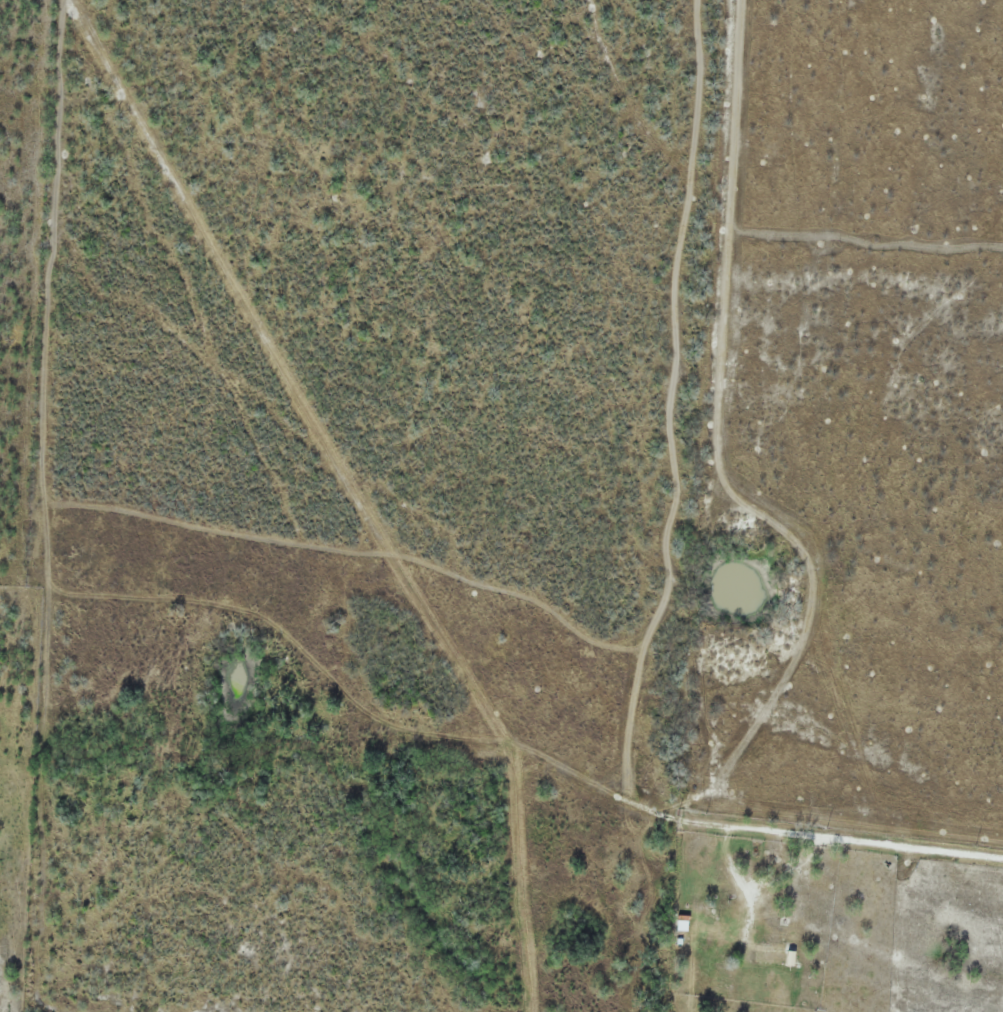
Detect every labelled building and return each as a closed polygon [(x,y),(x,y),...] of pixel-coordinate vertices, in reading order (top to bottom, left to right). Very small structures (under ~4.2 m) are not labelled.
[(695,908),(699,887),(691,885),(687,906),(695,908)]
